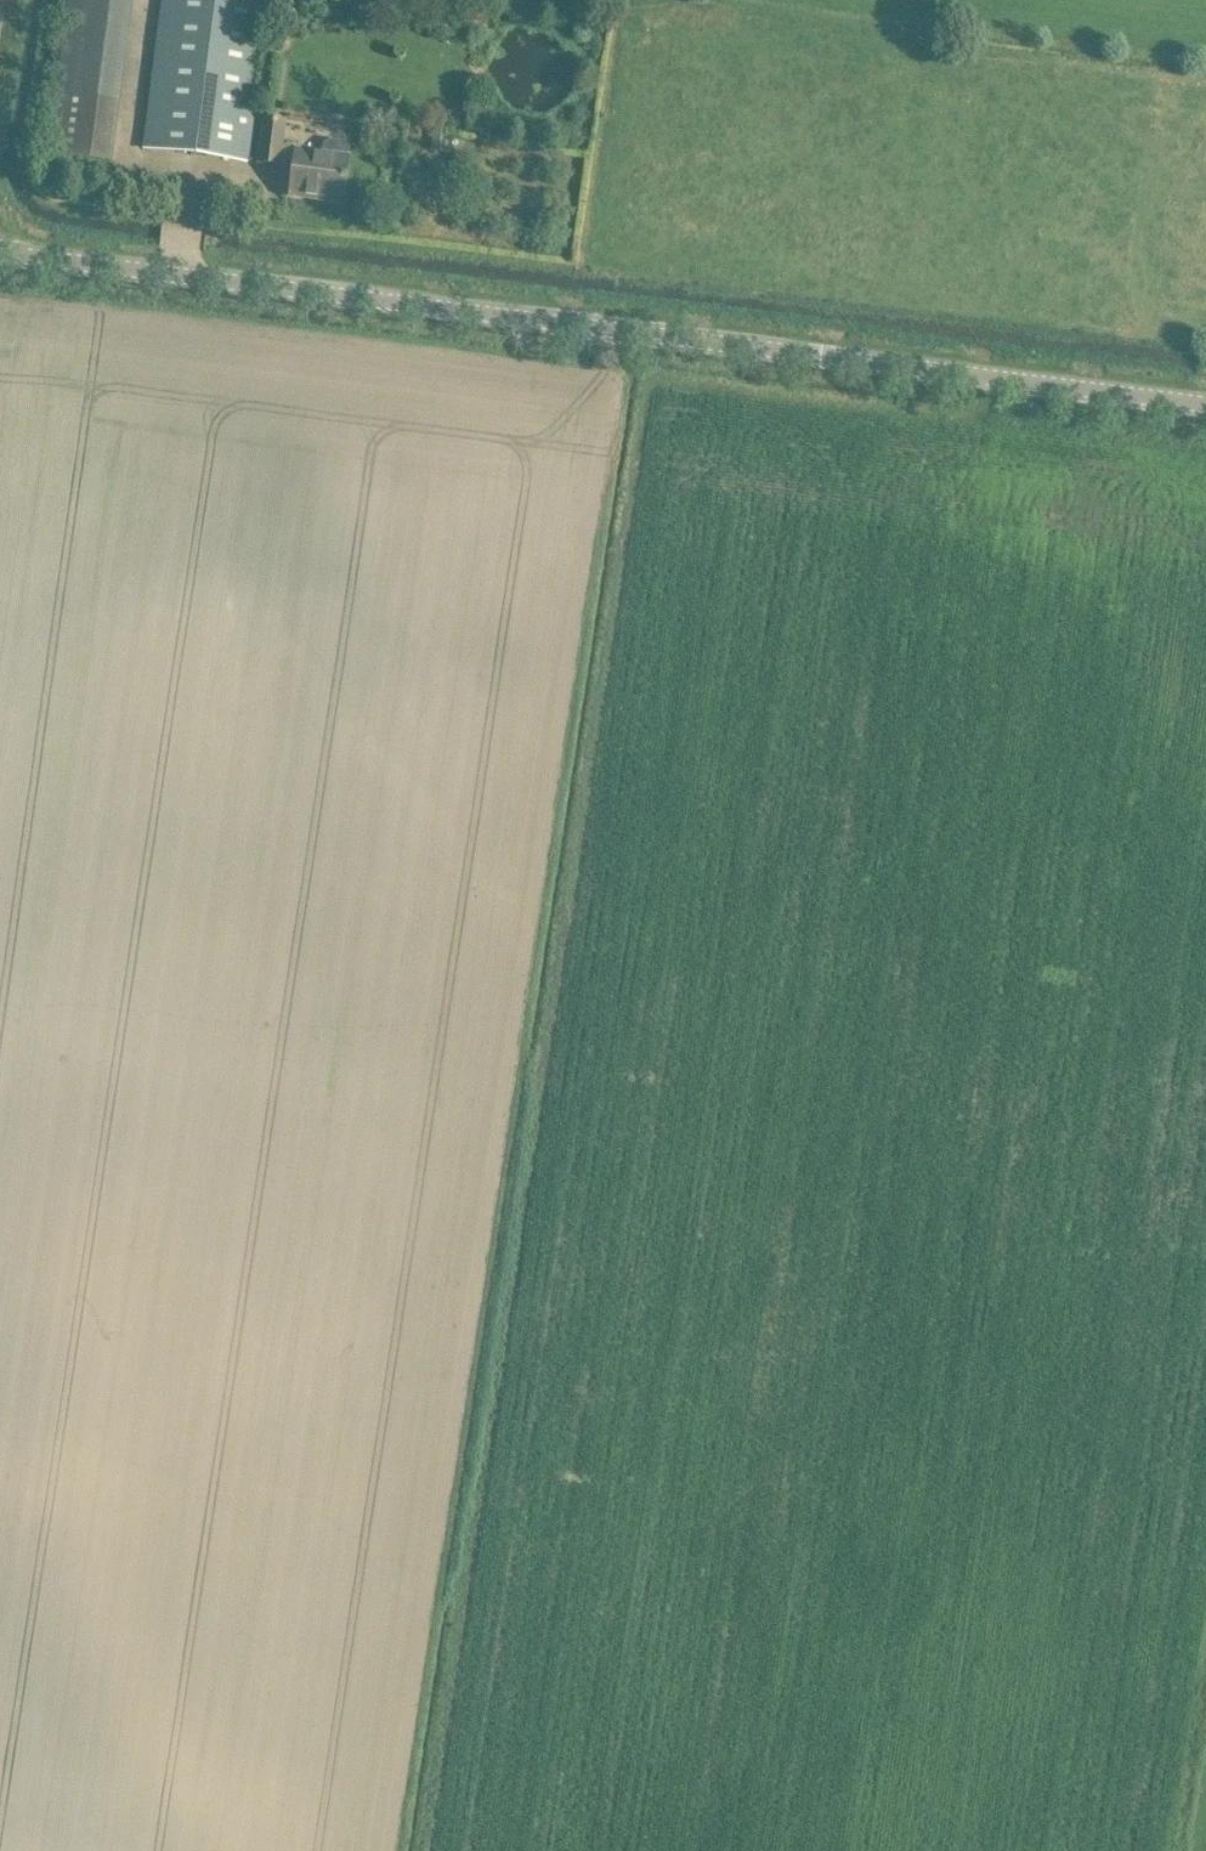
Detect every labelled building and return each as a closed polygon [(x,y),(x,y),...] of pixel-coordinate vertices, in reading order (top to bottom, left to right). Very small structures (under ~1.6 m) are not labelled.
[(145,149),(248,162),(269,0),(164,0),(145,149)] [(347,179),(350,160),(348,159),(349,148),(345,142),(330,140),(323,144),(322,156),(298,153),(299,144),(282,142),(285,123),(265,121),(263,140),(260,164),(279,166),(279,165),(295,167),(292,191),(322,195),(321,200),(344,203),(347,179)] [(434,129),(432,147),(448,148),(449,130),(434,129)]
